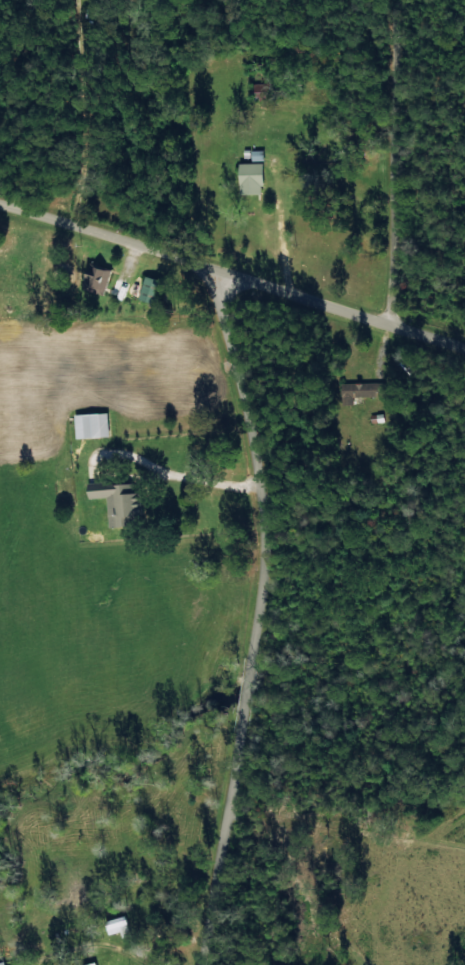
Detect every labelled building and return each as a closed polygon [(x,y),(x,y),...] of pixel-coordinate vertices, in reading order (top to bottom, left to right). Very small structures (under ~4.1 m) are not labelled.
[(239,194),(263,194),(262,150),(251,150),(251,162),(238,163),(239,194)] [(110,270),(89,263),(80,287),(101,295),(110,270)] [(162,281),(144,275),(137,299),(154,304),(162,281)] [(353,404),(353,396),(385,395),(384,382),(340,384),(341,405),(353,404)] [(75,438),(108,437),(107,413),(74,414),(75,438)] [(108,527),(137,525),(134,480),(114,481),(114,488),(87,490),(88,498),(106,497),(108,527)] [(128,931),(123,914),(103,921),(107,934),(119,931),(120,933),(128,931)]
